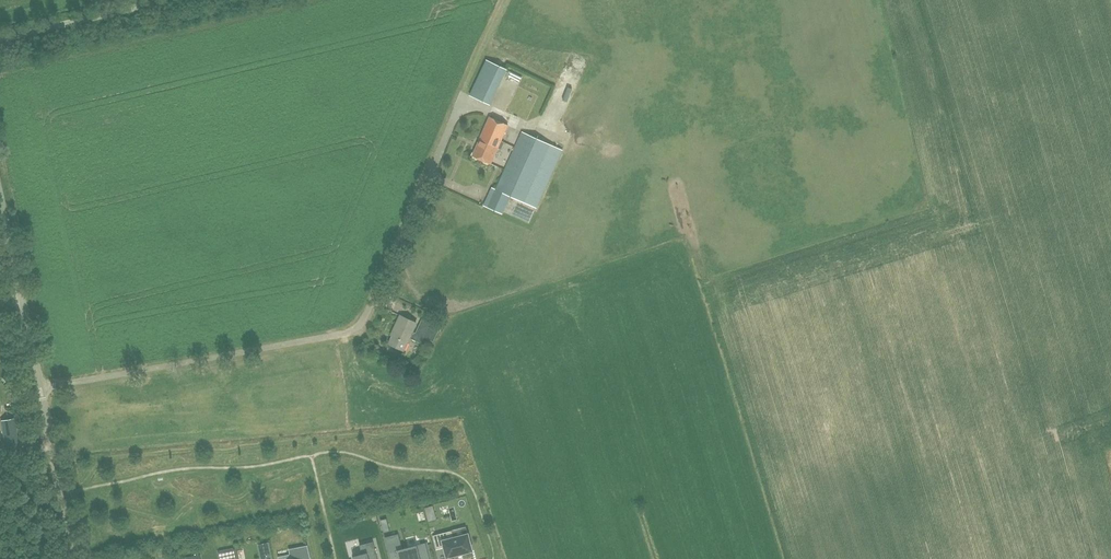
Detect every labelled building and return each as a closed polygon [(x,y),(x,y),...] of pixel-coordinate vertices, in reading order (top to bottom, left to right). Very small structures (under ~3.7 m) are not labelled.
[(486,57),(473,94),(495,102),(508,64),(486,57)] [(529,117),(543,77),(518,68),(503,108),(529,117)] [(491,163),(508,125),(489,117),(472,155),(491,163)] [(562,149),(522,131),(496,189),(492,187),(483,205),(502,213),(510,196),(536,207),(562,149)] [(404,350),(412,331),(416,322),(400,315),(393,330),(395,331),(389,344),(404,350)] [(0,421),(5,447),(18,444),(13,419),(0,421)] [(422,548),(431,546),(426,527),(417,529),(420,544),(393,551),(395,558),(425,558),(422,548)] [(472,550),(468,534),(454,538),(452,531),(433,536),(436,550),(445,547),(447,557),(456,554),(456,555),(463,553),(472,550)] [(375,547),(371,548),(370,543),(360,545),(362,554),(353,556),(354,558),(378,558),(375,547)] [(291,558),(309,558),(306,547),(289,550),(291,558)] [(222,558),(238,558),(238,548),(222,549),(222,558)]
